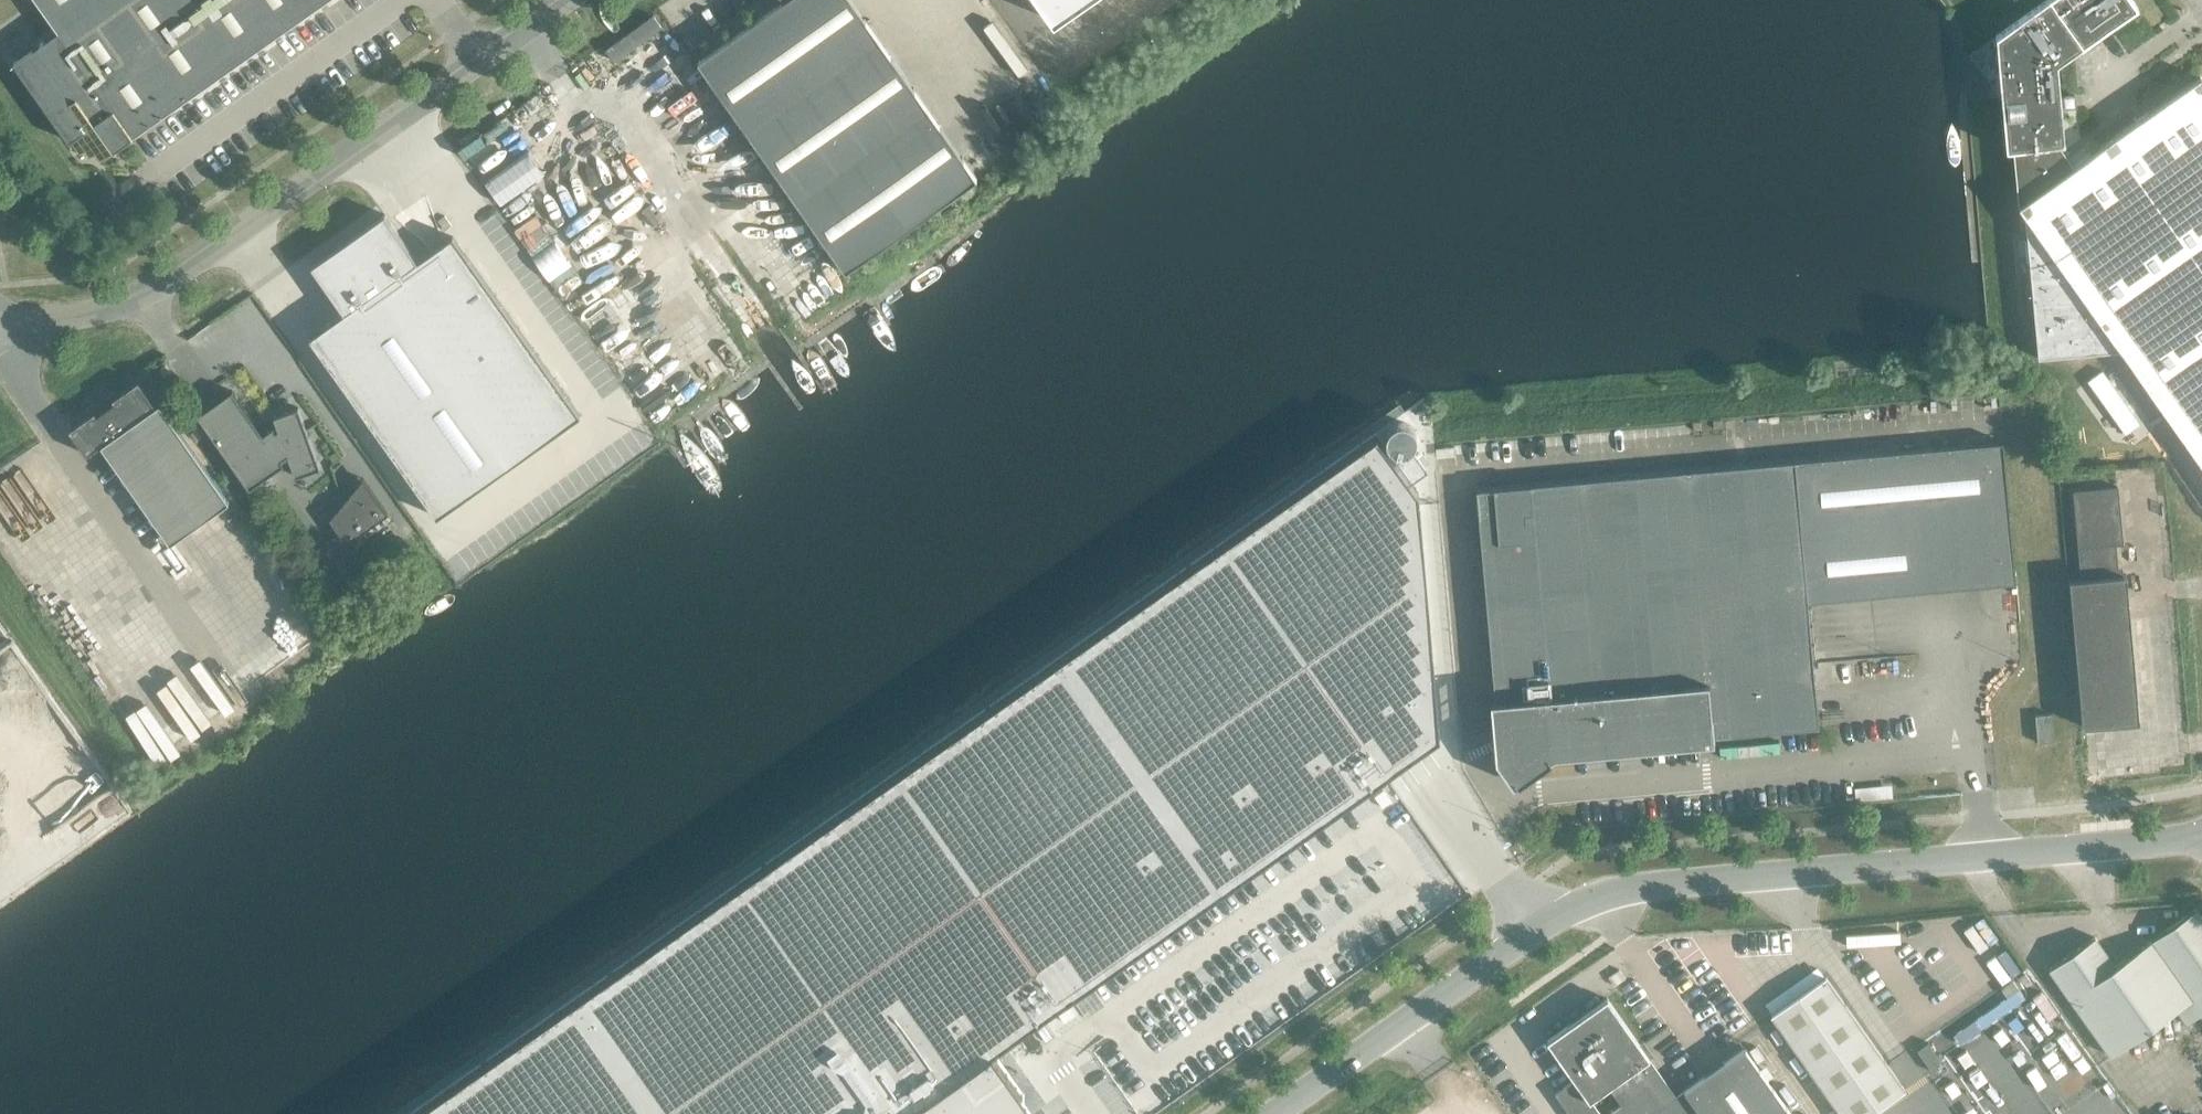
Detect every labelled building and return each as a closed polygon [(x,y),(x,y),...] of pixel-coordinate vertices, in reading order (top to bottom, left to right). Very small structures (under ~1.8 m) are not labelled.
[(114,150),(326,0),(37,0),(58,31),(14,62),(70,142),(70,141),(79,155),(85,150),(90,157),(96,152),(100,159),(114,149),(114,150)] [(783,1),(697,61),(845,270),(977,178),(963,159),(964,159),(962,157),(941,128),(942,128),(940,126),(914,90),(915,89),(913,87),(893,59),(893,58),(891,56),(866,20),(864,18),(851,0),(783,0),(783,1)] [(1053,21),(1084,0),(1038,0),(1053,21)] [(1996,36),(2006,149),(2012,149),(2017,205),(2024,214),(2037,358),(2121,351),(2186,443),(2201,466),(2201,79),(2200,76),(2074,165),(2059,144),(2064,144),(2057,64),(2083,46),(2139,7),(2134,0),(2046,0),(1996,36)] [(653,15),(606,48),(614,59),(661,26),(653,15)] [(343,313),(308,338),(435,518),(578,416),(452,236),(417,261),(384,214),(357,233),(336,247),(310,266),(343,313)] [(229,501),(160,403),(154,408),(136,383),(111,400),(113,404),(95,416),(93,413),(67,431),(85,456),(101,445),(171,543),(229,501)] [(263,434),(232,390),(198,415),(249,489),(284,464),(282,461),(288,456),(296,476),(297,476),(295,470),(317,463),(319,468),(320,467),(298,407),(274,416),(277,425),(263,434)] [(407,1113),(1004,1113),(1003,1113),(1002,1113),(1002,1112),(1001,1112),(1000,1112),(999,1112),(998,1112),(998,1113),(997,1111),(1021,1094),(991,1051),(1440,735),(1418,491),(1376,431),(407,1113)] [(1476,489),(1495,699),(1496,715),(1493,715),(1499,775),(1504,783),(1550,750),(1819,726),(1807,602),(2016,583),(2003,442),(1476,489)] [(365,477),(331,518),(348,542),(390,513),(365,477)] [(2073,492),(2078,547),(2080,578),(2068,580),(2082,727),(2139,722),(2130,619),(2126,619),(2124,589),(2120,589),(2116,545),(2123,544),(2118,488),(2073,492)] [(2051,714),(2035,715),(2037,743),(2053,741),(2051,714)] [(2176,1009),(2187,1024),(2201,1013),(2201,1014),(2201,917),(2196,909),(2115,966),(2095,937),(2049,969),(2110,1056),(2176,1009)] [(1905,1089),(1826,976),(1771,1015),(1841,1113),(1870,1113),(1905,1089)] [(1547,1040),(1574,1080),(1555,1093),(1570,1113),(1790,1113),(1744,1048),(1684,1090),(1689,1097),(1681,1103),(1607,998),(1547,1040)]
